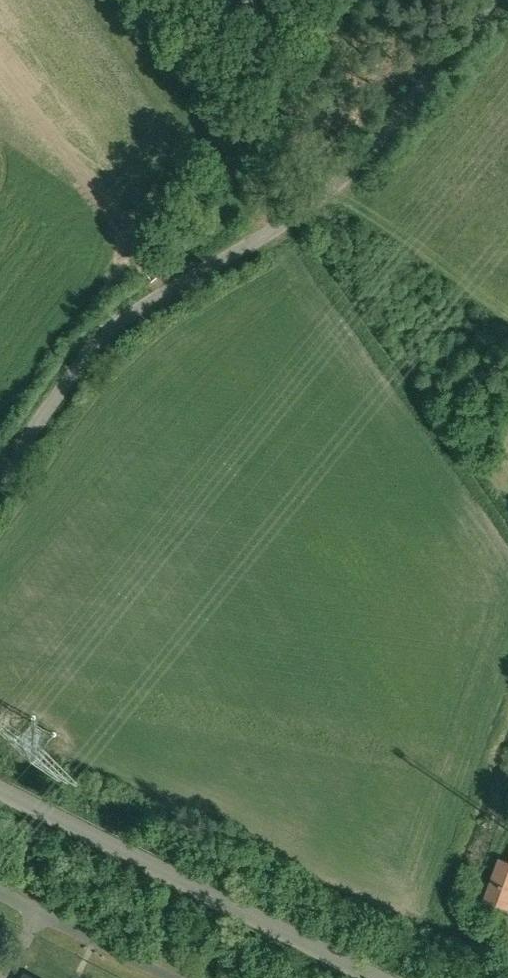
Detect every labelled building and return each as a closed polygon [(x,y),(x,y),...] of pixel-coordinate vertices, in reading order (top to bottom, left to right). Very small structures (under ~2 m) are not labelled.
[(500,859),(484,901),(507,909),(507,907),(507,863),(500,859)]
